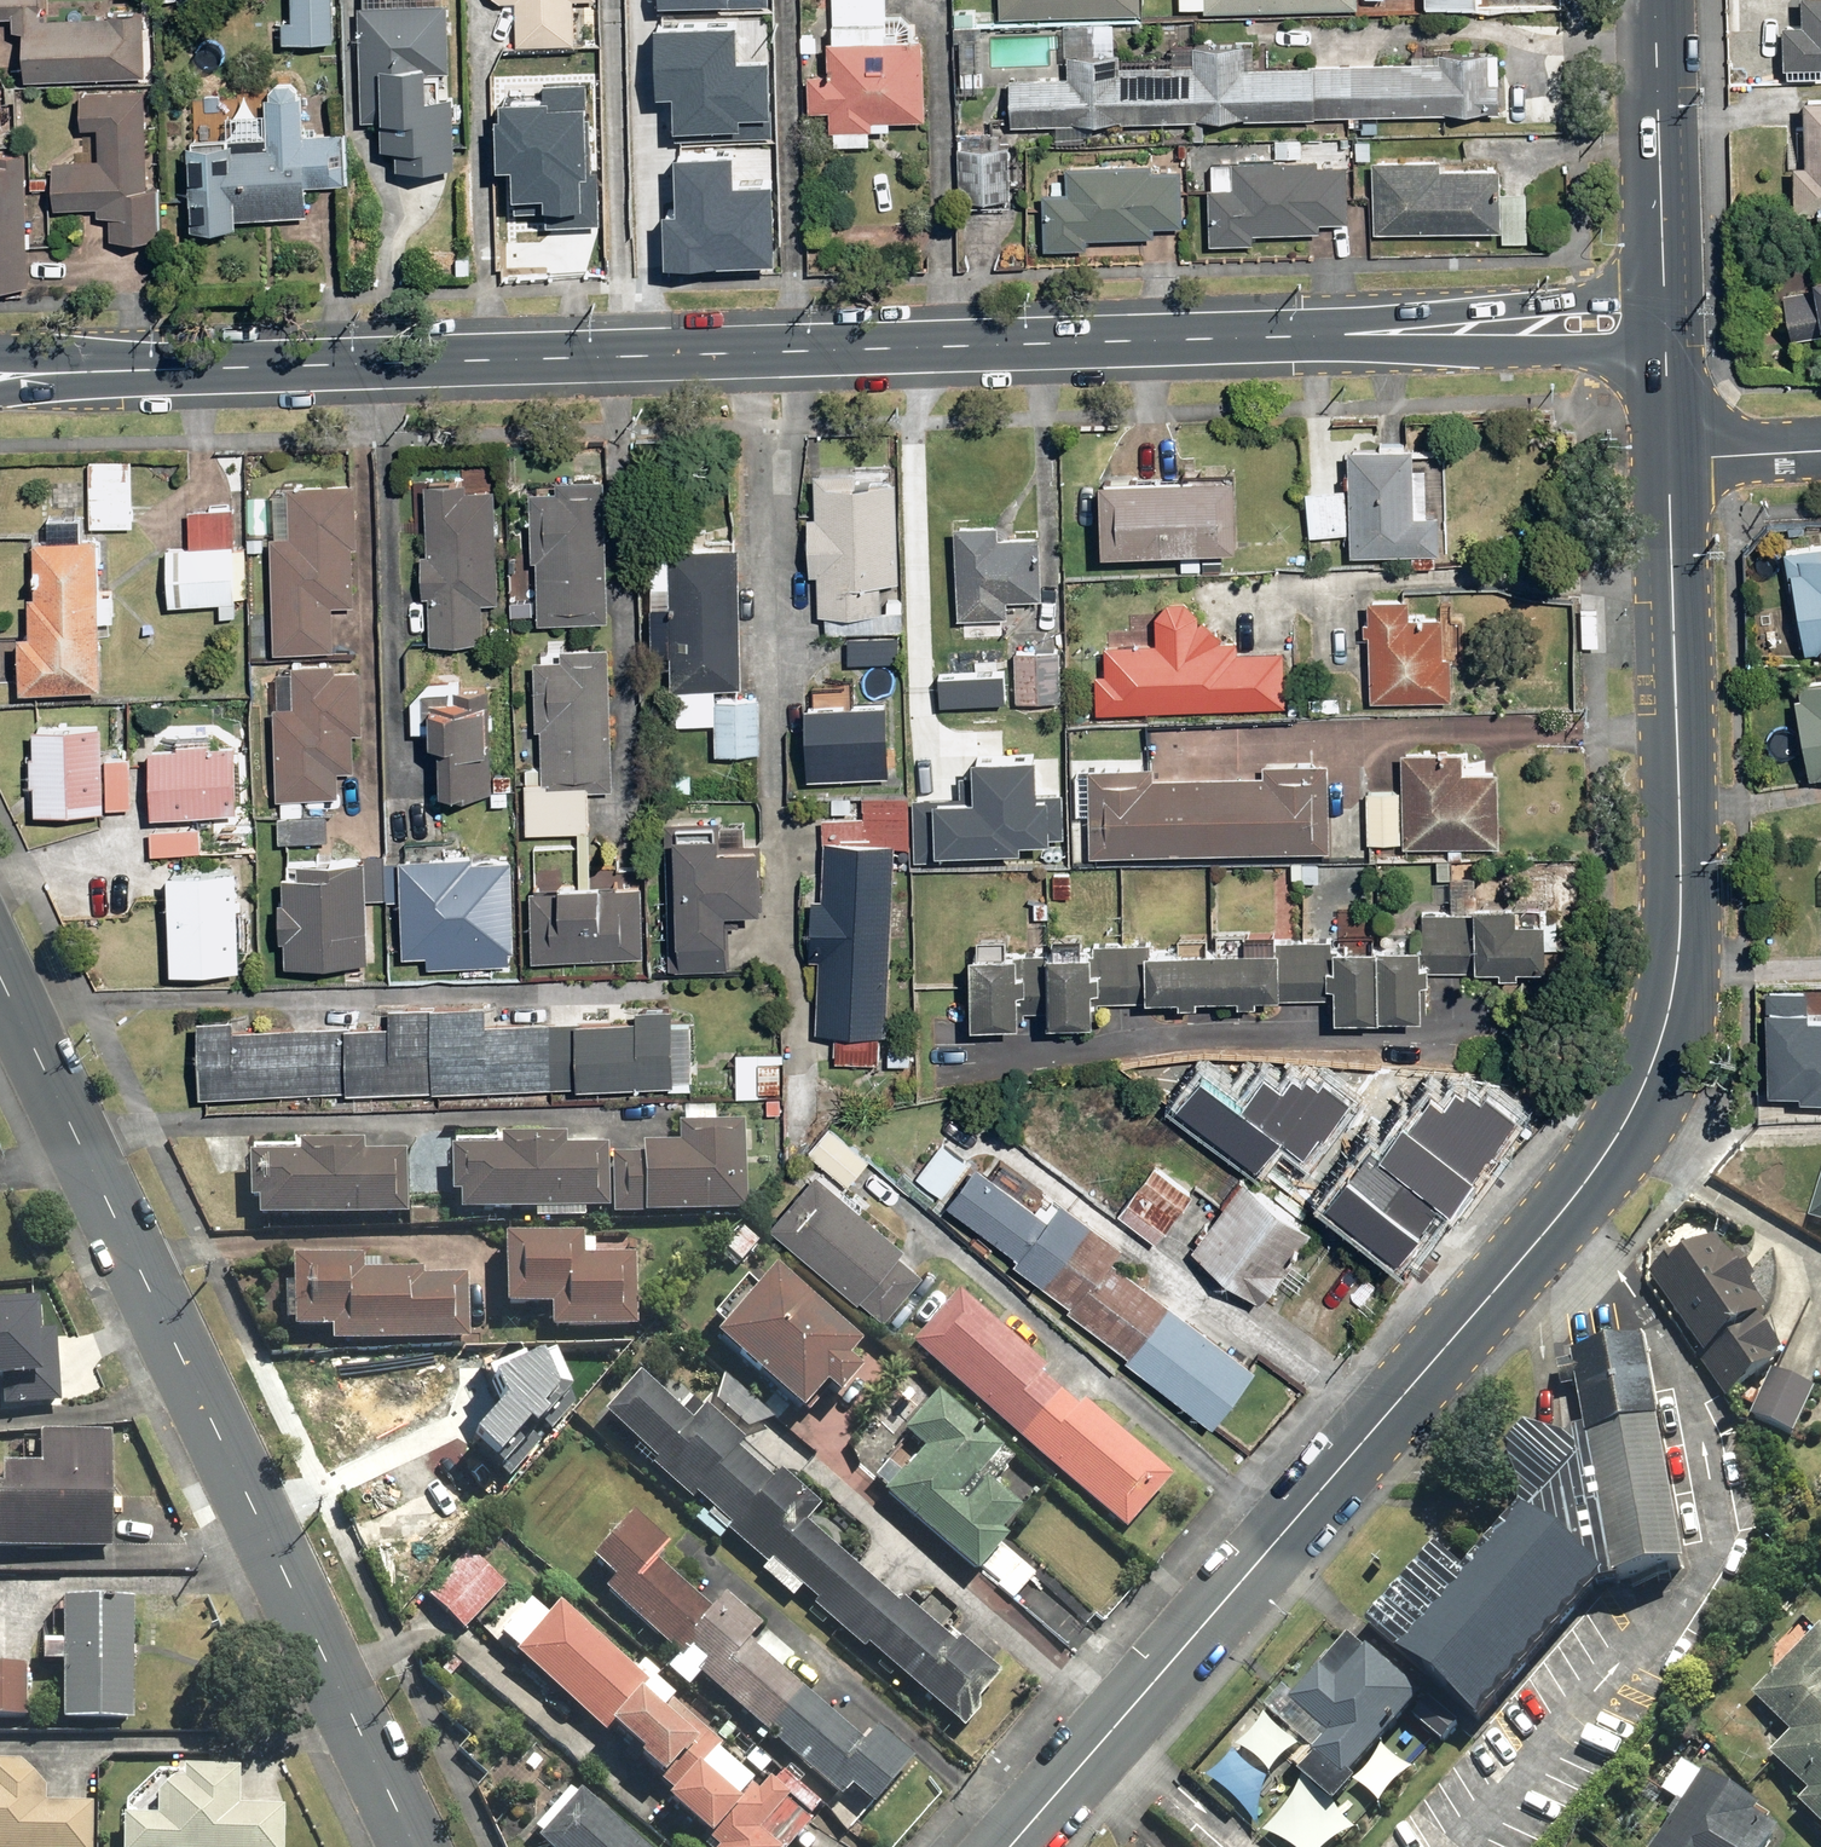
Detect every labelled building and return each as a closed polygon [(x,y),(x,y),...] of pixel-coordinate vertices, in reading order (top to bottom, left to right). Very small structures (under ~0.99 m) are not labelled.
[(26,80),(146,77),(145,11),(115,12),(115,16),(43,18),(42,0),(0,0),(0,18),(15,18),(15,30),(25,30),(26,80)] [(334,0),(294,0),(293,17),(285,17),(285,40),(333,41),(334,0)] [(501,4),(519,3),(519,45),(575,45),(574,0),(497,0),(501,4)] [(658,12),(765,8),(765,0),(657,0),(658,12)] [(853,146),(853,143),(870,144),(870,129),(891,129),(891,119),(922,120),(923,40),(885,40),(886,0),(833,0),(832,48),(832,72),(810,71),(810,110),(831,110),(831,128),(837,128),(837,146),(853,146)] [(999,16),(1141,15),(1141,0),(999,0),(999,16)] [(1181,6),(1206,6),(1206,10),(1356,8),(1356,0),(1181,0),(1181,6)] [(1802,20),(1784,20),(1784,66),(1820,66),(1820,0),(1802,0),(1802,20)] [(378,6),(365,5),(362,121),(385,121),(385,146),(401,147),(401,164),(454,165),(455,93),(430,93),(430,70),(448,71),(449,21),(426,21),(427,5),(393,4),(393,12),(377,11),(378,6)] [(733,32),(654,35),(657,101),(673,100),(675,143),(770,139),(767,66),(735,67),(733,32)] [(1013,120),(1056,119),(1057,142),(1086,142),(1086,119),(1500,110),(1499,51),(1439,52),(1414,53),(1415,64),(1247,67),(1247,56),(1247,44),(1196,45),(1196,57),(1196,69),(1099,71),(1099,59),(1012,61),(1013,120)] [(546,107),(499,108),(499,125),(496,125),(498,174),(509,173),(511,216),(544,214),(545,229),(598,227),(595,176),(589,176),(585,88),(545,89),(546,107)] [(146,93),(81,93),(81,127),(99,127),(99,156),(55,156),(55,207),(99,207),(99,216),(112,216),(112,237),(160,237),(160,189),(146,189),(146,93)] [(1805,94),(1806,165),(1795,166),(1795,209),(1820,209),(1820,94),(1805,94)] [(194,135),(194,225),(238,225),(238,217),(307,217),(307,185),(342,185),(342,160),(327,160),(327,133),(305,133),(305,97),(271,97),(271,146),(232,146),(232,135),(194,135)] [(1347,166),(1346,166),(1346,152),(1302,151),(1303,137),(1275,137),(1274,154),(1222,153),(1222,162),(1210,162),(1208,242),(1255,243),(1256,233),(1322,234),(1322,223),(1346,224),(1347,166)] [(1009,200),(1011,142),(960,140),(959,199),(1009,200)] [(31,286),(26,151),(0,152),(0,287),(31,286)] [(1440,167),(1440,159),(1375,159),(1375,230),(1499,230),(1499,208),(1493,208),(1493,167),(1440,167)] [(729,162),(674,164),(676,220),(663,221),(666,273),(772,268),(769,191),(731,192),(729,162)] [(1167,168),(1167,164),(1067,166),(1068,191),(1044,192),(1045,251),(1090,250),(1090,239),(1156,238),(1156,228),(1180,228),(1180,219),(1186,219),(1185,168),(1167,168)] [(1528,192),(1503,192),(1504,243),(1529,242),(1528,192)] [(1811,242),(1820,299),(1820,240),(1811,242)] [(1814,284),(1781,290),(1786,320),(1819,314),(1814,284)] [(1427,466),(1415,466),(1415,447),(1353,446),(1353,456),(1304,455),(1303,534),(1352,535),(1352,556),(1430,557),(1431,516),(1427,516),(1427,466)] [(132,461),(92,459),(90,526),(130,527),(132,461)] [(861,475),(816,473),(810,575),(820,575),(819,613),(881,616),(882,580),(896,580),(900,484),(860,483),(861,475)] [(1233,478),(1106,484),(1109,554),(1236,549),(1233,478)] [(606,622),(604,479),(562,480),(562,491),(531,491),(532,561),(538,561),(539,623),(606,622)] [(468,483),(429,484),(431,554),(422,554),(424,593),(431,592),(432,643),(483,642),(482,604),(497,604),(494,490),(468,491),(468,483)] [(354,605),(354,484),(298,484),(298,542),(277,542),(277,652),(333,652),(333,657),(356,657),(356,630),(334,630),(334,605),(354,605)] [(189,548),(173,547),(170,603),(222,604),(221,618),(235,619),(237,597),(246,598),(250,545),(232,544),(235,511),(192,508),(189,548)] [(1000,519),(955,520),(959,622),(1012,620),(1011,597),(1043,596),(1042,573),(1032,573),(1031,535),(1001,536),(1000,519)] [(730,530),(668,530),(668,554),(664,554),(664,561),(653,561),(653,650),(671,650),(671,684),(678,684),(678,723),(716,723),(716,753),(763,753),(763,698),(715,698),(715,685),(740,685),(740,546),(730,546),(730,530)] [(97,540),(97,536),(34,538),(36,593),(30,593),(31,631),(19,631),(21,689),(102,686),(100,618),(115,618),(114,590),(99,591),(98,562),(101,562),(101,540),(97,540)] [(1789,552),(1807,650),(1820,647),(1820,547),(1789,552)] [(1372,598),(1370,644),(1335,643),(1334,679),(1369,681),(1369,702),(1450,705),(1452,659),(1445,659),(1446,617),(1411,616),(1412,599),(1372,598)] [(1100,676),(1098,709),(1284,706),(1284,652),(1239,653),(1239,638),(1222,639),(1200,622),(1200,612),(1157,610),(1155,647),(1109,645),(1107,676),(1100,676)] [(895,639),(849,637),(848,664),(894,666),(895,639)] [(611,787),(607,645),(567,646),(567,660),(548,661),(549,673),(534,673),(536,730),(543,730),(544,768),(526,768),(528,827),(578,825),(580,885),(562,885),(562,892),(534,892),(533,958),(642,958),(642,889),(600,889),(600,885),(591,885),(588,788),(611,787)] [(1062,653),(1015,653),(1015,706),(1063,705),(1062,653)] [(296,662),(296,668),(279,668),(277,708),(275,797),(284,798),(283,817),(279,817),(278,841),(328,843),(329,815),(325,815),(326,796),(338,797),(338,771),(354,771),(355,734),(361,734),(363,671),(332,670),(332,663),(296,662)] [(940,710),(1005,706),(1003,676),(938,680),(940,710)] [(1798,684),(1814,778),(1820,777),(1820,680),(1798,684)] [(456,700),(433,700),(432,742),(455,742),(455,758),(443,757),(442,789),(466,789),(465,793),(492,794),(494,691),(456,690),(456,700)] [(889,705),(808,706),(808,778),(890,777),(889,705)] [(102,723),(34,725),(35,754),(31,754),(31,782),(35,782),(36,810),(105,809),(105,807),(132,806),(130,756),(103,757),(102,723)] [(150,746),(150,791),(154,791),(153,812),(236,813),(236,747),(150,746)] [(1404,846),(1451,845),(1451,858),(1463,858),(1463,845),(1499,845),(1500,775),(1466,773),(1466,753),(1404,750),(1403,790),(1369,789),(1367,842),(1404,844),(1404,846)] [(1091,763),(1090,843),(1069,842),(1069,864),(1090,864),(1090,853),(1325,853),(1325,862),(1361,862),(1361,817),(1330,817),(1330,760),(1267,760),(1267,776),(1161,776),(1161,763),(1091,763)] [(934,861),(1019,858),(1019,850),(1049,849),(1048,841),(1063,841),(1062,797),(1036,798),(1035,766),(971,768),(972,781),(959,781),(959,802),(913,803),(915,864),(934,864),(934,861)] [(864,798),(863,820),(824,819),(821,902),(808,902),(806,962),(820,962),(817,1033),(837,1034),(836,1063),(877,1064),(878,1037),(885,1037),(892,850),(908,851),(909,799),(864,798)] [(832,799),(832,815),(851,816),(851,799),(832,799)] [(203,830),(152,828),(151,855),(202,857),(203,830)] [(721,832),(679,833),(681,942),(724,942),(724,909),(760,908),(759,848),(721,849),(721,832)] [(384,858),(366,858),(285,860),(287,964),(369,961),(367,900),(385,899),(384,858)] [(514,965),(513,860),(388,861),(388,899),(403,899),(404,955),(430,954),(430,966),(514,965)] [(240,869),(171,870),(172,971),(241,970),(240,869)] [(1099,954),(1081,954),(1081,941),(1055,941),(1055,954),(1019,954),(1019,951),(1005,951),(1005,936),(978,936),(978,954),(974,954),(975,1021),(1108,1021),(1108,1003),(1147,1003),(1147,998),(1182,998),(1182,1003),(1200,1003),(1200,997),(1242,997),(1242,1003),(1260,1003),(1260,999),(1338,999),(1338,1018),(1426,1018),(1426,979),(1435,979),(1435,967),(1545,967),(1545,914),(1517,914),(1517,900),(1479,901),(1479,913),(1422,914),(1422,948),(1406,948),(1406,931),(1386,931),(1386,948),(1376,948),(1376,917),(1338,918),(1336,940),(1283,940),(1282,936),(1215,936),(1215,951),(1151,952),(1151,946),(1098,946),(1099,954)] [(1807,1027),(1807,997),(1767,997),(1766,1101),(1799,1102),(1799,1107),(1820,1107),(1820,1027),(1807,1027)] [(433,1005),(432,1088),(575,1086),(696,1084),(695,1025),(677,1026),(676,1008),(641,1009),(641,1022),(577,1023),(490,1024),(490,1004),(433,1005)] [(201,1092),(347,1090),(432,1088),(433,1005),(392,1005),(393,1026),(346,1027),(239,1029),(238,1015),(203,1015),(201,1092)] [(1199,1084),(1176,1114),(1256,1175),(1280,1143),(1303,1161),(1319,1140),(1323,1143),(1350,1108),(1323,1087),(1318,1094),(1307,1086),(1303,1091),(1291,1082),(1281,1095),(1265,1082),(1239,1115),(1199,1084)] [(1471,1185),(1518,1127),(1485,1101),(1481,1105),(1467,1094),(1463,1099),(1456,1094),(1442,1111),(1433,1103),(1408,1135),(1404,1131),(1381,1160),(1371,1152),(1319,1218),(1393,1277),(1443,1215),(1449,1219),(1474,1188),(1471,1185)] [(678,1148),(645,1149),(645,1217),(740,1217),(740,1128),(713,1129),(713,1112),(685,1112),(686,1127),(678,1127),(678,1148)] [(868,1160),(830,1127),(809,1150),(847,1183),(868,1160)] [(502,1150),(455,1151),(454,1199),(459,1199),(459,1214),(607,1211),(606,1148),(566,1149),(565,1137),(502,1139),(502,1150)] [(970,1163),(943,1142),(919,1173),(945,1194),(970,1163)] [(306,1160),(251,1160),(248,1202),(258,1203),(257,1222),(406,1218),(406,1156),(362,1155),(362,1145),(306,1145),(306,1160)] [(450,1185),(452,1149),(425,1149),(412,1163),(409,1228),(441,1230),(443,1185),(450,1185)] [(642,1156),(612,1156),(613,1217),(642,1217),(642,1156)] [(1316,1230),(1244,1180),(1214,1159),(1196,1185),(1226,1206),(1196,1249),(1267,1299),(1316,1230)] [(1194,1193),(1154,1165),(1119,1214),(1159,1243),(1194,1193)] [(926,1278),(903,1257),(905,1254),(817,1171),(771,1220),(860,1303),(863,1300),(886,1321),(926,1278)] [(979,1174),(957,1200),(1024,1256),(1020,1261),(1208,1419),(1248,1372),(1111,1258),(1119,1248),(1066,1204),(1045,1229),(979,1174)] [(1809,1221),(1820,1224),(1820,1180),(1809,1221)] [(1732,1257),(1714,1235),(1689,1255),(1683,1248),(1646,1279),(1706,1353),(1697,1360),(1731,1401),(1787,1356),(1761,1324),(1772,1315),(1746,1282),(1756,1273),(1739,1252),(1732,1257)] [(575,1241),(503,1241),(505,1314),(550,1313),(551,1335),(634,1333),(632,1263),(576,1265),(575,1241)] [(291,1263),(293,1332),(333,1332),(333,1347),(466,1343),(464,1279),(423,1280),(423,1272),(362,1274),(362,1262),(291,1263)] [(858,1354),(831,1329),(838,1322),(816,1302),(809,1310),(775,1280),(717,1345),(800,1419),(823,1394),(838,1408),(862,1381),(846,1367),(858,1354)] [(1020,1441),(1060,1392),(1030,1365),(1035,1359),(962,1295),(915,1348),(1020,1441)] [(60,1406),(55,1332),(41,1333),(39,1300),(0,1303),(0,1410),(60,1406)] [(1683,1567),(1647,1350),(1575,1362),(1586,1427),(1568,1435),(1515,1441),(1522,1507),(1609,1583),(1683,1567)] [(546,1356),(497,1355),(497,1405),(546,1406),(546,1356)] [(1817,1390),(1774,1369),(1750,1418),(1793,1439),(1817,1390)] [(641,1377),(602,1415),(700,1513),(693,1519),(718,1541),(730,1536),(765,1568),(762,1574),(792,1600),(802,1592),(815,1603),(813,1611),(862,1651),(870,1647),(964,1732),(977,1720),(978,1699),(996,1679),(900,1597),(897,1601),(806,1524),(819,1509),(701,1408),(685,1424),(641,1377)] [(367,1392),(347,1392),(345,1436),(364,1437),(363,1450),(470,1449),(470,1404),(454,1405),(454,1398),(442,1398),(442,1380),(367,1380),(367,1392)] [(1060,1392),(1020,1441),(1126,1534),(1173,1480),(1082,1401),(1077,1407),(1060,1392)] [(1038,1578),(1003,1547),(1008,1541),(1003,1535),(1022,1513),(993,1487),(1014,1464),(957,1414),(938,1396),(903,1435),(923,1453),(885,1495),(977,1576),(982,1571),(1016,1602),(1038,1578)] [(111,1550),(110,1435),(37,1436),(37,1467),(0,1468),(0,1552),(111,1550)] [(1364,1625),(1404,1661),(1433,1684),(1481,1727),(1609,1583),(1522,1507),(1466,1570),(1436,1544),(1364,1625)] [(668,1549),(632,1519),(591,1566),(614,1586),(607,1595),(683,1661),(692,1649),(709,1664),(697,1678),(835,1797),(825,1808),(850,1830),(869,1808),(873,1811),(916,1762),(879,1729),(864,1746),(749,1646),(763,1629),(727,1598),(713,1614),(655,1564),(668,1549)] [(506,1587),(468,1554),(429,1599),(467,1632),(506,1587)] [(541,1618),(519,1596),(483,1632),(505,1654),(541,1618)] [(132,1603),(62,1602),(62,1727),(132,1727),(132,1603)] [(608,1738),(611,1735),(643,1761),(640,1764),(676,1794),(666,1806),(710,1846),(793,1846),(814,1824),(808,1819),(819,1805),(779,1773),(762,1795),(713,1756),(721,1746),(676,1710),(666,1722),(638,1699),(651,1683),(557,1608),(514,1659),(608,1738)] [(1417,1687),(1346,1626),(1292,1688),(1280,1678),(1260,1701),(1311,1746),(1295,1765),(1332,1797),(1352,1774),(1345,1768),(1417,1687)] [(1750,1694),(1789,1736),(1769,1755),(1808,1796),(1800,1804),(1820,1827),(1820,1627),(1750,1694)] [(0,1669),(0,1721),(26,1721),(27,1669),(0,1669)] [(1653,1846),(1772,1846),(1781,1833),(1757,1816),(1763,1808),(1707,1770),(1703,1776),(1682,1761),(1663,1789),(1684,1803),(1653,1846)] [(92,1805),(44,1804),(44,1788),(19,1763),(0,1763),(0,1846),(91,1846),(92,1805)] [(122,1846),(283,1846),(284,1809),(238,1809),(238,1771),(180,1770),(180,1784),(170,1784),(156,1797),(156,1821),(122,1820),(122,1846)] [(582,1796),(577,1802),(568,1793),(533,1833),(540,1840),(536,1844),(540,1846),(641,1846),(582,1796)]
